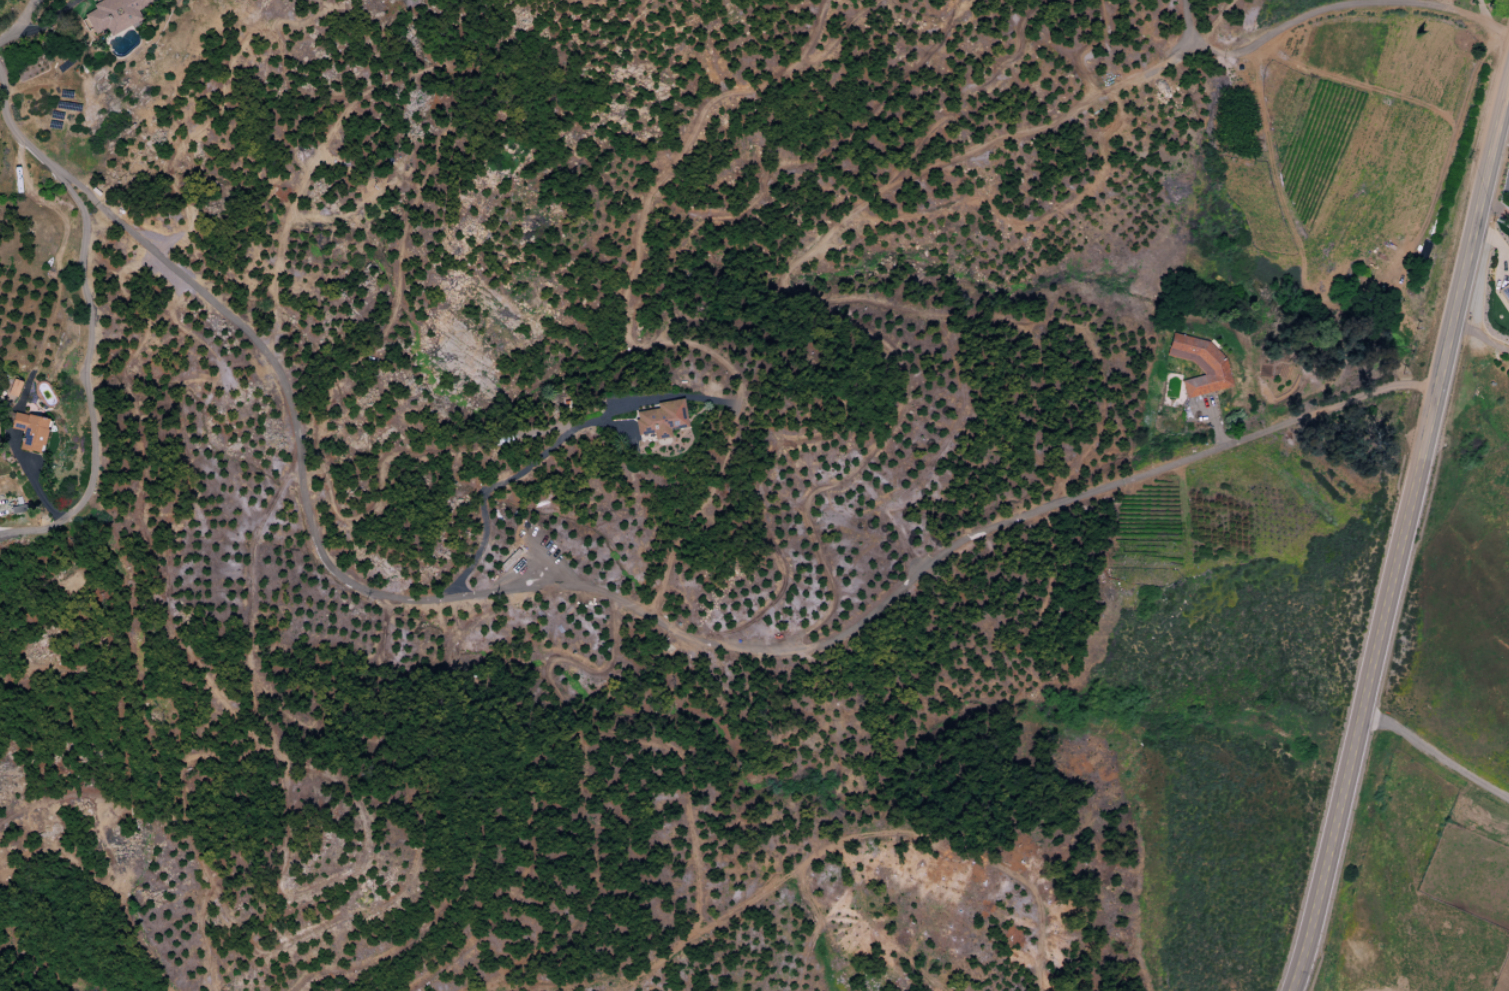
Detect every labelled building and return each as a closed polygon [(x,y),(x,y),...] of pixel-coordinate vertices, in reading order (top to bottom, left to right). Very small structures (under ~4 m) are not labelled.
[(153,0),(100,0),(92,4),(94,10),(83,15),(92,35),(106,29),(109,36),(141,22),(136,10),(154,2),(153,0)] [(1496,290),(1508,310),(1508,282),(1496,290)] [(1185,398),(1231,387),(1223,357),(1215,356),(1211,342),(1170,334),(1166,357),(1197,363),(1200,376),(1180,381),(1185,398)] [(20,381),(11,379),(4,405),(13,407),(20,381)] [(686,428),(682,399),(655,403),(656,409),(634,412),(637,436),(652,434),(653,440),(670,438),(669,430),(686,428)] [(10,429),(22,431),(20,450),(42,453),(46,418),(12,414),(10,429)]
